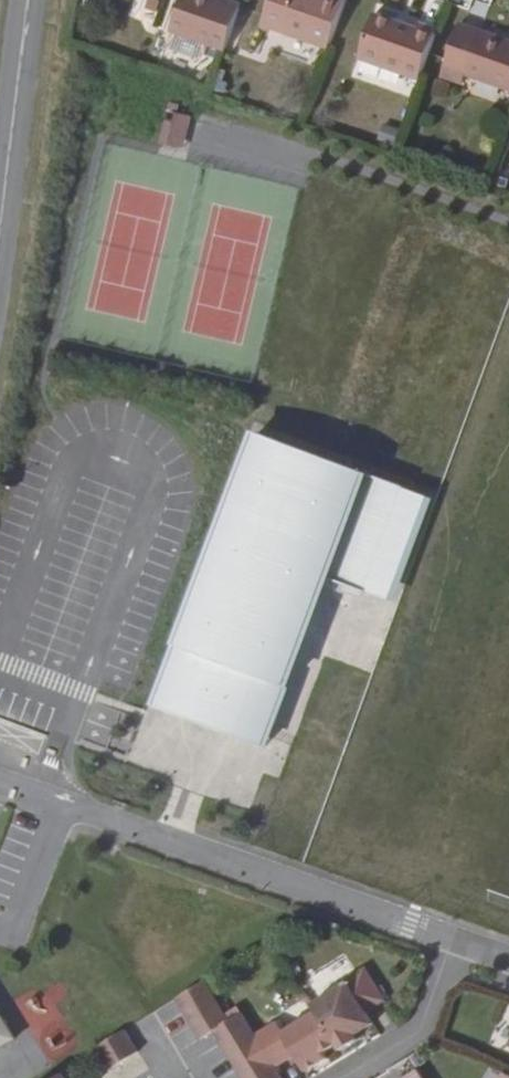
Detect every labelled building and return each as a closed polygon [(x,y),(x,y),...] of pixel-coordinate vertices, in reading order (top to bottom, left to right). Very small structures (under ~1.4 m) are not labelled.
[(227,0),(187,0),(176,31),(235,52),(251,8),(227,0)] [(268,27),(336,54),(354,4),(342,0),(329,0),(328,4),(317,0),(278,0),(268,27)] [(419,37),(377,21),(362,63),(424,87),(442,36),(423,30),(419,37)] [(465,31),(448,83),(470,90),(472,80),(508,94),(508,47),(465,31)] [(157,148),(181,151),(185,115),(161,112),(157,148)] [(152,291),(164,191),(113,184),(101,285),(152,291)] [(241,338),(245,208),(201,206),(197,337),(241,338)] [(433,503),(250,441),(159,709),(189,719),(185,730),(233,746),(236,736),(268,747),(322,588),(396,613),(433,503)] [(315,1011),(320,1020),(342,1056),(345,1062),(364,1050),(361,1045),(380,1032),(373,1020),(393,1009),(369,973),(348,988),(349,990),(315,1011)] [(231,1031),(206,991),(178,1008),(200,1048),(214,1041),(236,1077),(260,1077),(231,1031)] [(0,1019),(0,1063),(20,1051),(0,1019)] [(277,1077),(281,1077),(298,1067),(306,1077),(320,1077),(331,1070),(329,1065),(342,1056),(320,1020),(285,1042),(279,1032),(257,1046),(277,1077)] [(257,1046),(243,1023),(231,1031),(260,1077),(277,1077),(257,1046)] [(127,1038),(98,1057),(101,1063),(112,1077),(117,1077),(142,1062),(127,1038)] [(399,1077),(420,1077),(412,1068),(399,1077)]
